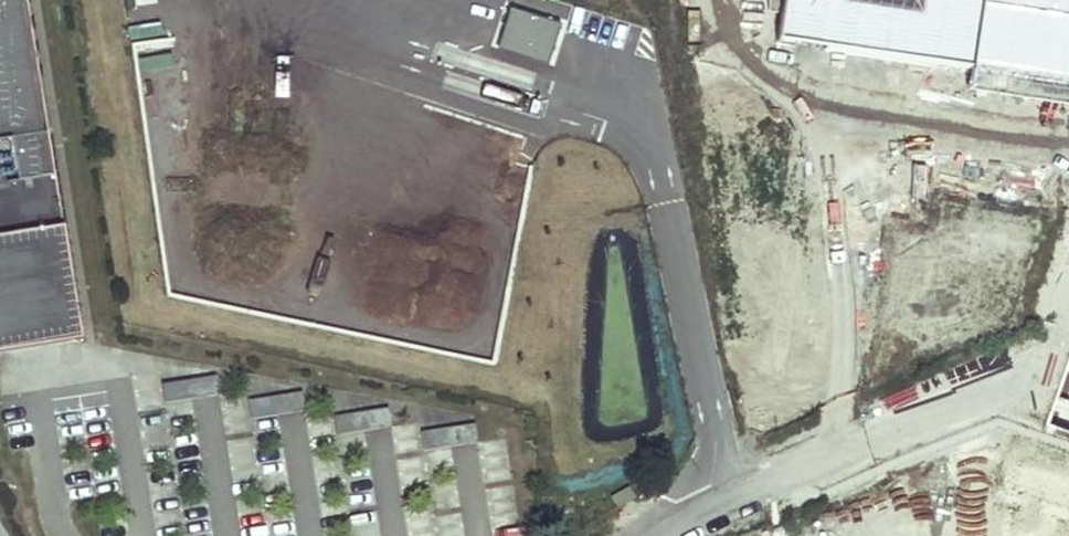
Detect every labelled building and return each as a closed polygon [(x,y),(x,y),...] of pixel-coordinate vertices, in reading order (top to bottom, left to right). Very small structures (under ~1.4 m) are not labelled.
[(83,342),(32,0),(0,0),(0,348),(67,338),(83,342)] [(783,38),(1068,80),(1068,0),(789,0),(783,38)] [(83,342),(67,338),(0,348),(0,354),(83,342)]
